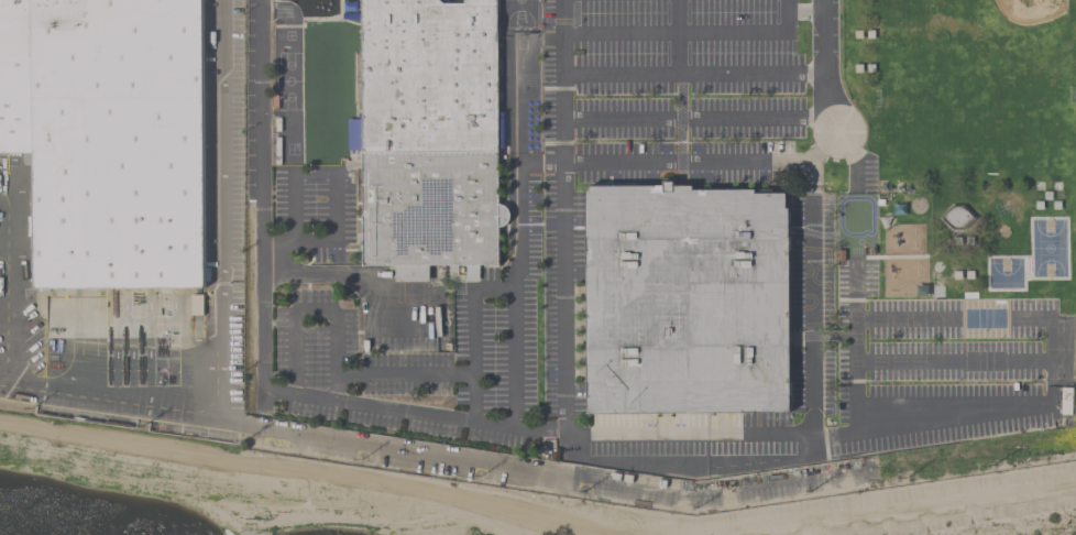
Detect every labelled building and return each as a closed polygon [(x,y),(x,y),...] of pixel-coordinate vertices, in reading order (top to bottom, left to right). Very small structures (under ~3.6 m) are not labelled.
[(34,153),(0,153),(0,0),(202,0),(204,287),(35,288),(34,153)] [(463,3),(442,3),(439,0),(361,0),(362,268),(394,268),(394,283),(431,283),(431,266),(465,266),(465,281),(480,281),(480,265),(498,265),(498,228),(505,226),(508,221),(509,215),(507,209),(503,206),(498,204),(497,0),(463,0),(463,3)] [(586,187),(588,412),(788,410),(787,194),(755,194),(755,190),(692,190),(692,186),(586,187)]
